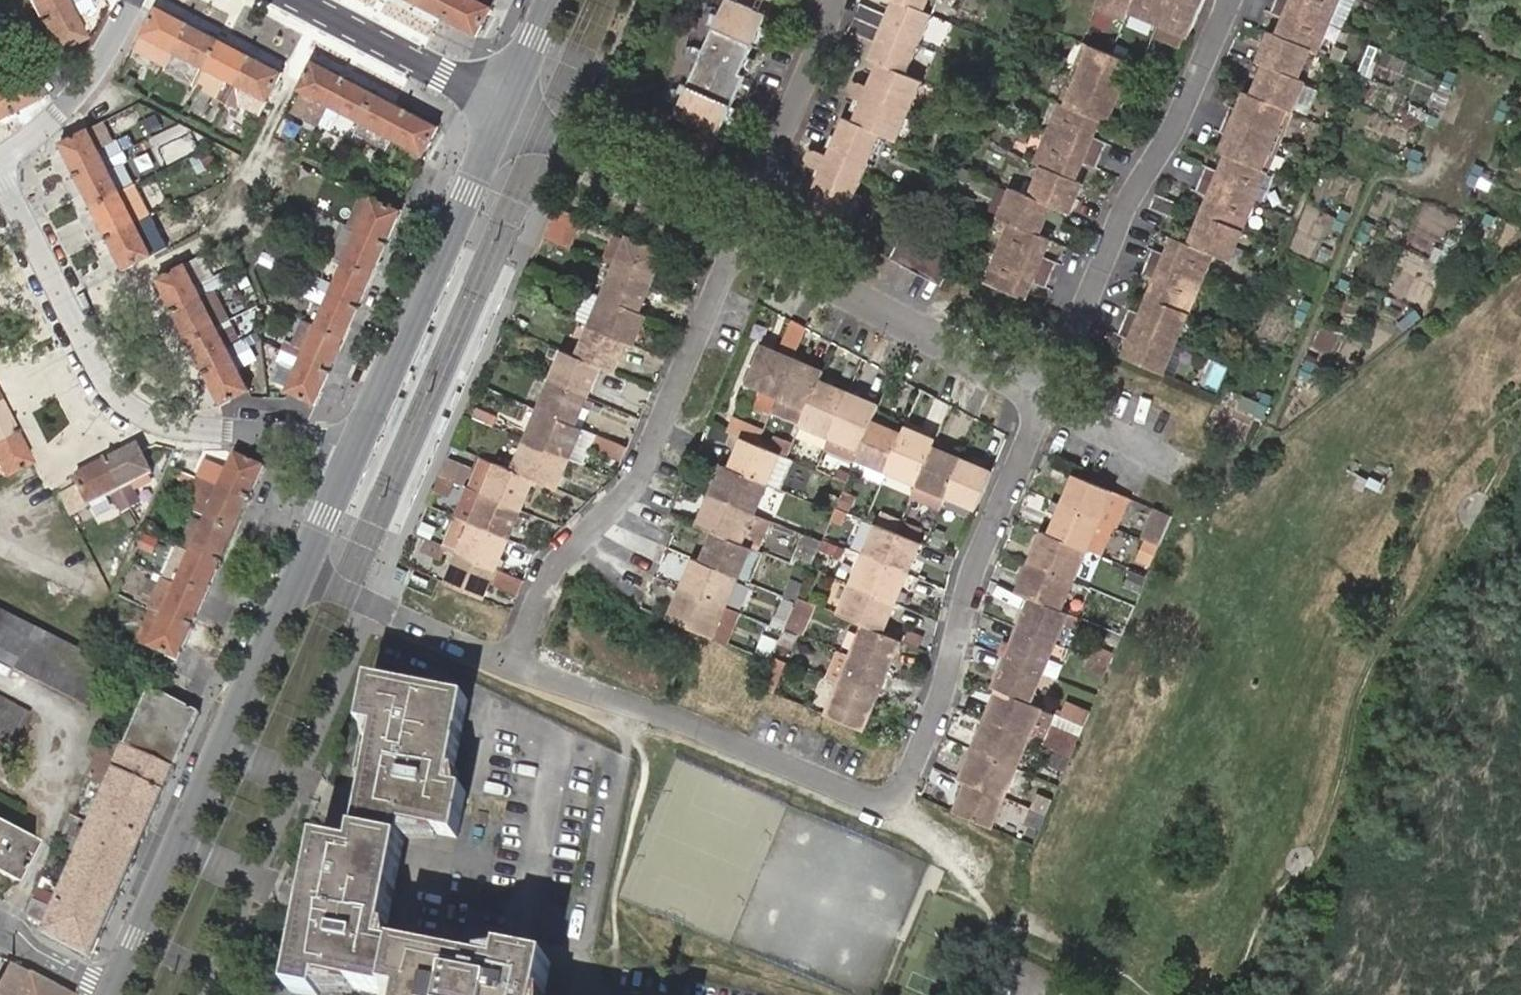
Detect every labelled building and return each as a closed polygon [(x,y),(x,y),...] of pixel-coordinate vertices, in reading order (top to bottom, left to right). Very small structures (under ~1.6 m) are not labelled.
[(30,1),(39,19),(38,20),(38,21),(68,6),(65,0),(30,0),(30,1)] [(68,7),(72,15),(93,5),(90,0),(81,0),(80,1),(68,7)] [(428,3),(425,8),(444,17),(445,18),(454,0),(422,0),(428,3)] [(479,30),(491,7),(477,0),(454,0),(445,18),(446,19),(465,29),(468,24),(479,30)] [(753,46),(767,16),(733,0),(727,0),(714,28),(753,46)] [(895,0),(893,0),(887,14),(860,3),(854,17),(881,29),(919,46),(931,17),(924,13),(895,0)] [(924,13),(930,0),(895,0),(924,13)] [(1134,0),(1098,0),(1096,5),(1126,18),(1130,11),(1134,0)] [(1130,11),(1159,23),(1169,0),(1134,0),(1130,11)] [(1159,23),(1189,36),(1204,0),(1169,0),(1159,23)] [(1291,7),(1276,0),(1271,13),(1285,20),(1279,35),(1306,49),(1315,53),(1327,23),(1291,7)] [(1276,0),(1291,7),(1327,23),(1337,0),(1276,0)] [(68,6),(38,21),(39,21),(40,21),(50,40),(56,52),(61,50),(84,37),(72,15),(68,7),(68,6)] [(174,51),(189,22),(188,22),(188,23),(169,13),(157,7),(154,12),(143,34),(137,45),(158,56),(168,61),(169,57),(173,50),(174,51)] [(881,29),(854,17),(849,31),(876,42),(869,59),(878,62),(906,75),(919,46),(881,29)] [(217,44),(219,40),(207,33),(189,24),(190,22),(189,22),(174,51),(179,54),(205,67),(217,44)] [(465,29),(476,34),(479,30),(468,24),(465,29)] [(701,57),(741,74),(753,46),(714,28),(701,57)] [(1306,49),(1279,35),(1271,32),(1259,63),(1266,66),(1294,78),(1306,49)] [(236,84),(251,55),(250,54),(249,55),(231,46),(219,40),(217,44),(205,67),(205,68),(200,78),(200,80),(222,91),(220,95),(228,99),(235,84),(236,84)] [(1120,93),(1128,97),(1133,83),(1124,80),(1132,63),(1087,44),(1075,75),(1120,93)] [(174,51),(173,50),(169,57),(176,60),(179,54),(174,51)] [(247,90),(267,101),(280,78),(282,72),(269,66),(251,57),(252,55),(251,55),(236,84),(235,84),(228,99),(225,104),(236,110),(243,95),(241,94),(244,89),(247,90)] [(688,86),(733,105),(746,76),(741,74),(701,57),(688,86)] [(330,106),(346,76),(344,76),(344,78),(325,68),(313,62),(310,66),(298,89),(302,91),(292,111),(320,126),(325,118),(326,117),(331,106),(330,106)] [(906,75),(878,62),(865,93),(910,113),(922,82),(906,75)] [(1303,82),(1294,78),(1266,66),(1253,95),(1290,112),(1303,82)] [(38,97),(36,92),(24,70),(2,81),(0,82),(0,101),(7,115),(8,115),(7,113),(25,104),(38,97)] [(1123,109),(1128,97),(1120,93),(1075,75),(1062,106),(1099,121),(1106,124),(1114,106),(1123,109)] [(373,99),(376,94),(364,88),(346,79),(346,78),(346,76),(330,106),(331,106),(337,109),(361,122),(373,99)] [(719,136),(733,105),(688,86),(675,117),(667,113),(659,131),(695,147),(712,153),(719,136)] [(897,141),(910,113),(865,93),(853,121),(881,134),(897,141)] [(1278,142),(1290,112),(1253,95),(1246,93),(1239,110),(1231,107),(1225,119),(1234,123),(1278,142)] [(392,138),(407,109),(406,110),(388,101),(376,94),(373,99),(361,122),(374,129),(370,138),(387,148),(392,138)] [(236,110),(225,104),(220,113),(238,122),(242,113),(236,110)] [(320,126),(327,129),(337,109),(331,106),(326,117),(325,118),(320,126)] [(1093,137),(1099,121),(1062,106),(1049,135),(1087,150),(1102,156),(1107,143),(1093,137)] [(436,132),(438,127),(426,121),(408,111),(409,110),(407,109),(392,138),(401,143),(424,155),(436,132)] [(881,134),(853,121),(844,117),(825,162),(862,179),(881,134)] [(1265,171),(1278,142),(1234,123),(1225,119),(1220,132),(1228,135),(1221,152),(1228,155),(1265,171)] [(101,123),(89,129),(101,154),(114,147),(102,122),(101,123)] [(353,138),(351,141),(361,145),(370,127),(361,122),(355,134),(353,138)] [(101,154),(89,129),(66,141),(61,143),(67,155),(76,173),(74,174),(75,175),(105,160),(101,154)] [(1097,168),(1102,156),(1087,150),(1049,135),(1037,165),(1043,168),(1075,180),(1082,162),(1097,168)] [(401,143),(392,138),(387,148),(384,154),(382,156),(391,161),(401,143)] [(114,147),(101,154),(105,160),(105,161),(117,155),(123,151),(120,144),(114,147)] [(105,160),(75,175),(76,177),(77,176),(86,194),(93,206),(97,203),(120,191),(110,171),(123,164),(128,161),(123,151),(117,155),(105,161),(105,160)] [(1253,202),(1265,171),(1228,155),(1221,172),(1207,166),(1201,179),(1215,185),(1253,202)] [(862,179),(825,162),(806,208),(843,223),(862,179)] [(123,164),(110,171),(120,191),(134,185),(123,164)] [(1082,183),(1075,180),(1043,168),(1031,198),(1050,206),(1069,213),(1082,183)] [(1241,231),(1253,202),(1215,185),(1201,179),(1196,191),(1210,197),(1203,214),(1241,231)] [(134,185),(120,191),(131,213),(136,223),(138,227),(151,219),(134,185)] [(1050,206),(1031,198),(1012,190),(1000,219),(1012,224),(1039,235),(1050,206)] [(97,203),(93,206),(99,218),(108,236),(106,237),(107,237),(136,223),(131,213),(120,191),(97,203)] [(360,192),(345,225),(346,225),(358,230),(369,207),(373,198),(364,193),(360,192)] [(1183,205),(1156,194),(1150,208),(1177,219),(1183,205)] [(401,211),(396,208),(373,198),(369,207),(358,230),(388,244),(389,243),(387,242),(396,223),(401,211)] [(572,213),(557,207),(549,227),(564,232),(572,213)] [(1228,261),(1241,231),(1203,214),(1191,244),(1212,255),(1228,261)] [(388,245),(388,244),(358,230),(346,225),(345,225),(337,221),(333,230),(342,235),(332,257),(344,262),(368,273),(373,274),(378,262),(386,244),(388,245)] [(136,223),(107,237),(107,239),(109,238),(118,256),(125,269),(130,267),(152,255),(141,232),(138,227),(136,223)] [(1050,240),(1039,235),(1012,224),(999,254),(1038,269),(1052,275),(1057,263),(1043,257),(1050,240)] [(902,265),(916,240),(903,233),(889,259),(902,265)] [(605,260),(616,265),(627,239),(615,235),(605,260)] [(652,283),(665,253),(628,237),(616,265),(615,267),(652,283)] [(1199,285),(1212,255),(1191,244),(1174,239),(1167,256),(1152,249),(1147,262),(1162,268),(1199,285)] [(902,265),(915,272),(929,247),(916,240),(902,265)] [(915,272),(928,279),(942,254),(929,247),(915,272)] [(941,286),(951,269),(955,261),(942,254),(928,279),(941,286)] [(1046,288),(1052,275),(1038,269),(999,254),(987,284),(1025,299),(1032,282),(1046,288)] [(367,287),(373,274),(368,273),(344,262),(344,263),(334,285),(330,294),(360,308),(361,306),(359,305),(367,287)] [(1187,315),(1199,285),(1162,268),(1147,262),(1142,274),(1156,282),(1149,298),(1187,315)] [(199,290),(186,264),(163,276),(158,278),(164,291),(173,309),(172,310),(172,311),(202,296),(199,290)] [(640,313),(652,283),(615,267),(603,297),(640,313)] [(227,276),(199,290),(202,296),(230,282),(227,276)] [(319,290),(330,294),(333,286),(314,278),(311,286),(319,290)] [(307,294),(326,302),(330,294),(319,290),(311,286),(307,294)] [(202,296),(172,311),(173,312),(174,311),(183,329),(190,341),(218,327),(217,327),(230,320),(215,291),(202,297),(202,296)] [(360,309),(360,308),(330,294),(326,302),(316,325),(316,326),(339,337),(344,339),(350,326),(358,308),(360,309)] [(627,342),(634,345),(647,315),(640,313),(603,297),(590,327),(627,342)] [(1174,344),(1187,315),(1149,298),(1142,315),(1129,309),(1124,322),(1137,328),(1174,344)] [(792,322),(779,353),(793,359),(806,329),(792,322)] [(1162,373),(1174,344),(1137,328),(1124,322),(1119,335),(1131,341),(1124,358),(1162,373)] [(339,351),(344,339),(339,337),(316,326),(308,343),(306,349),(301,358),(332,372),(332,371),(330,370),(339,351)] [(218,327),(190,341),(196,354),(205,372),(203,372),(204,374),(233,359),(228,349),(218,327)] [(601,366),(615,373),(627,342),(590,327),(578,357),(601,366)] [(228,349),(233,359),(252,349),(247,339),(228,349)] [(287,340),(282,349),(292,354),(296,345),(287,340)] [(292,354),(301,358),(306,349),(296,345),(292,354)] [(777,396),(793,359),(779,353),(764,346),(748,384),(777,396)] [(252,349),(233,359),(238,368),(257,359),(252,349)] [(331,373),(332,372),(301,358),(292,354),(282,349),(278,359),(297,367),(287,391),(288,391),(311,401),(315,404),(321,390),(329,372),(331,373)] [(551,381),(588,397),(601,366),(578,357),(563,351),(551,381)] [(233,359),(204,374),(205,375),(206,374),(215,392),(221,404),(227,402),(249,391),(238,368),(233,359)] [(823,372),(793,359),(777,396),(807,410),(819,380),(823,372)] [(830,439),(849,393),(819,380),(807,410),(800,426),(830,439)] [(576,426),(588,397),(551,381),(539,411),(576,426)] [(873,422),(879,406),(849,393),(830,439),(824,453),(854,466),(857,458),(860,452),(873,422)] [(807,410),(777,396),(770,412),(800,426),(807,410)] [(16,430),(15,428),(13,429),(4,411),(0,403),(0,438),(16,430)] [(627,448),(582,429),(576,426),(539,411),(527,440),(570,458),(584,465),(591,448),(621,461),(627,448)] [(735,419),(729,433),(743,439),(757,445),(763,431),(735,419)] [(886,471),(902,434),(873,422),(860,452),(857,458),(886,471)] [(886,471),(918,485),(933,447),(936,440),(905,427),(902,434),(886,471)] [(3,476),(25,465),(30,462),(24,450),(14,431),(16,431),(16,430),(0,438),(0,473),(1,473),(3,476)] [(757,445),(743,439),(730,469),(768,484),(782,490),(794,460),(787,457),(780,454),(757,445)] [(535,480),(558,489),(570,458),(527,440),(514,470),(535,480)] [(153,475),(141,452),(141,451),(138,447),(126,453),(108,462),(107,461),(106,461),(121,490),(130,506),(129,507),(132,512),(140,507),(129,486),(153,475)] [(918,485),(947,496),(962,460),(933,447),(918,485)] [(257,482),(264,469),(259,466),(235,456),(224,480),(220,489),(251,502),(251,501),(250,500),(257,482)] [(483,458),(470,487),(473,488),(484,493),(497,464),(483,458)] [(466,467),(447,459),(440,475),(443,476),(459,482),(466,467)] [(947,496),(976,509),(992,472),(962,460),(947,496)] [(121,490),(106,461),(105,462),(106,464),(88,472),(75,479),(78,484),(78,485),(85,499),(67,508),(77,529),(121,508),(125,515),(132,512),(129,507),(130,506),(121,490)] [(484,493),(521,510),(535,480),(514,470),(497,464),(484,493)] [(730,469),(723,466),(711,496),(756,515),(768,484),(730,469)] [(211,485),(220,489),(224,480),(205,471),(201,481),(211,485)] [(1112,491),(1075,475),(1062,505),(1100,521),(1112,491)] [(466,485),(443,476),(438,490),(460,499),(466,485)] [(210,485),(195,518),(205,523),(206,521),(207,520),(212,507),(220,489),(210,485)] [(473,488),(460,518),(472,523),(484,493),(473,488)] [(250,503),(251,502),(220,489),(212,507),(207,520),(206,521),(230,531),(235,533),(240,521),(249,502),(250,503)] [(1128,498),(1112,491),(1100,521),(1116,527),(1128,498)] [(484,493),(472,523),(509,539),(521,510),(484,493)] [(756,515),(711,496),(698,526),(713,533),(742,544),(751,548),(760,552),(773,521),(756,515)] [(1100,521),(1062,505),(1050,534),(1087,551),(1100,521)] [(1151,506),(1142,538),(1161,543),(1170,512),(1151,506)] [(205,523),(195,518),(182,549),(192,553),(205,523)] [(447,548),(459,553),(497,569),(509,539),(472,523),(460,518),(447,548)] [(229,545),(235,533),(230,531),(206,521),(205,523),(192,553),(222,566),(222,565),(221,564),(229,545)] [(864,555),(908,574),(921,543),(897,533),(877,524),(864,555)] [(1050,534),(1043,532),(1031,561),(1075,580),(1087,551),(1050,534)] [(742,544),(713,533),(701,562),(739,578),(752,583),(764,554),(760,552),(751,548),(742,544)] [(1159,545),(1145,539),(1138,557),(1151,563),(1159,545)] [(445,547),(428,540),(424,551),(441,559),(445,547)] [(173,551),(175,546),(167,543),(165,548),(173,551)] [(221,567),(222,566),(192,553),(190,556),(180,551),(166,579),(178,585),(201,595),(206,597),(212,585),(220,567),(221,567)] [(459,553),(447,583),(484,599),(497,569),(459,553)] [(852,584),(895,603),(908,574),(864,555),(852,584)] [(701,562),(694,559),(682,588),(727,607),(739,578),(701,562)] [(1075,580),(1031,561),(1018,592),(1031,598),(1062,611),(1075,580)] [(1122,585),(1139,593),(1147,575),(1129,568),(1122,585)] [(524,580),(499,570),(493,585),(518,595),(524,580)] [(162,581),(163,579),(155,576),(151,584),(159,588),(162,581)] [(1090,586),(1075,580),(1062,611),(1069,614),(1076,617),(1090,586)] [(201,610),(206,597),(201,595),(178,585),(177,586),(176,587),(162,581),(159,588),(149,611),(151,612),(164,617),(193,630),(194,629),(192,628),(201,610)] [(883,633),(895,603),(852,584),(839,614),(864,625),(883,633)] [(682,588),(669,619),(714,638),(727,607),(682,588)] [(797,603),(786,628),(804,635),(816,604),(799,598),(797,603)] [(1031,598),(1018,629),(1056,644),(1069,614),(1062,611),(1031,598)] [(1106,627),(1120,633),(1133,605),(1120,599),(1106,627)] [(740,613),(727,607),(714,638),(728,643),(740,613)] [(113,670),(0,612),(0,662),(92,709),(113,670)] [(193,631),(193,630),(164,617),(151,612),(146,622),(159,627),(149,650),(172,660),(177,663),(184,649),(191,630),(193,631)] [(136,643),(149,650),(159,627),(146,622),(136,643)] [(864,625),(852,655),(889,671),(902,641),(883,633),(864,625)] [(1056,644),(1018,629),(1006,658),(1043,673),(1056,644)] [(907,630),(902,641),(918,647),(922,637),(907,630)] [(1114,653),(1096,645),(1090,659),(1108,666),(1114,653)] [(824,679),(839,685),(876,701),(889,671),(852,655),(838,649),(824,679)] [(773,694),(784,663),(770,658),(759,689),(773,694)] [(1043,673),(1006,658),(994,687),(998,689),(1031,703),(1043,673)] [(1090,659),(1086,671),(1104,677),(1108,666),(1090,659)] [(149,689),(131,680),(127,690),(136,695),(144,699),(149,689)] [(839,685),(826,715),(864,731),(876,701),(839,685)] [(375,687),(367,733),(381,736),(360,853),(322,847),(296,994),(322,994),(324,984),(384,994),(551,994),(557,963),(512,956),(509,972),(387,951),(408,833),(462,843),(470,800),(456,798),(473,704),(375,687)] [(46,925),(42,934),(93,958),(165,793),(175,769),(200,714),(187,707),(151,689),(124,749),(104,740),(88,779),(97,783),(103,785),(107,787),(103,795),(87,833),(67,824),(59,843),(69,848),(78,852),(57,900),(52,910),(46,925)] [(998,689),(985,720),(1030,738),(1043,708),(1031,703),(998,689)] [(7,759),(31,714),(0,698),(0,756),(7,759)] [(1070,704),(1064,717),(1084,725),(1089,713),(1070,704)] [(1030,738),(985,720),(973,749),(1017,768),(1030,738)] [(1078,739),(1051,727),(1043,744),(1071,756),(1078,739)] [(1071,756),(1043,744),(1036,761),(1064,772),(1071,756)] [(1017,768),(973,749),(960,779),(967,783),(1005,798),(1017,768)] [(97,783),(88,779),(71,817),(81,821),(97,783)] [(967,783),(955,812),(993,828),(1005,798),(967,783)] [(99,794),(103,795),(107,787),(103,785),(99,794)] [(1038,794),(1031,809),(1046,816),(1052,800),(1038,794)] [(1046,816),(1031,809),(1024,824),(1039,831),(1046,816)] [(14,880),(35,840),(0,821),(0,873),(14,880)] [(69,848),(59,843),(55,853),(66,857),(69,848)] [(66,857),(55,853),(36,897),(45,902),(48,896),(66,857)] [(45,902),(36,897),(34,901),(52,910),(57,900),(48,896),(45,902)] [(52,910),(34,901),(28,915),(46,925),(52,910)] [(11,962),(4,975),(21,984),(15,994),(74,994),(11,962)]
